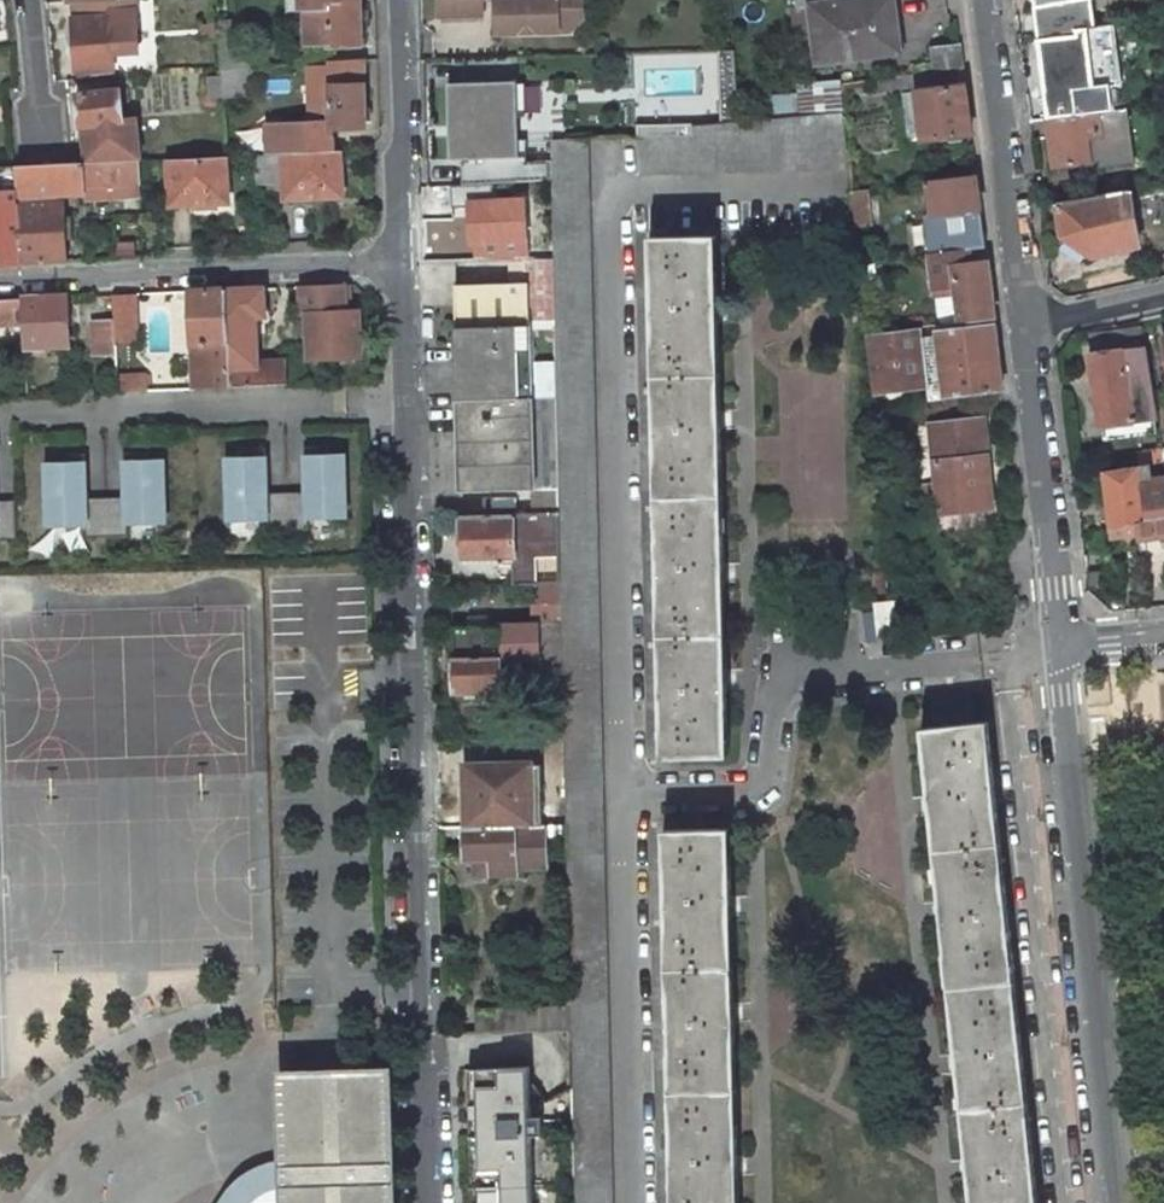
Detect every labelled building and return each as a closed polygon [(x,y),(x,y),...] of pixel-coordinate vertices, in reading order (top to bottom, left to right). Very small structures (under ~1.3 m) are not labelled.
[(135,0),(112,0),(108,0),(109,16),(80,18),(71,19),(76,73),(78,73),(114,70),(111,36),(110,22),(137,19),(135,0)] [(78,2),(80,18),(109,16),(108,0),(78,2)] [(301,11),(301,0),(288,0),(289,12),(301,11)] [(301,11),(307,11),(308,44),(330,43),(330,47),(363,45),(361,0),(301,0),(301,11)] [(441,32),(483,31),(482,0),(440,0),(441,32)] [(504,9),(496,9),(497,34),(572,31),(571,0),(503,0),(504,9)] [(572,31),(585,16),(584,0),(571,0),(572,31)] [(798,8),(794,8),(802,64),(892,53),(888,27),(896,26),(892,0),(797,0),(798,8)] [(1042,5),(1034,6),(1039,38),(1076,34),(1076,30),(1085,28),(1096,26),(1091,0),(1041,0),(1042,5)] [(110,22),(111,36),(138,33),(137,19),(110,22)] [(250,35),(233,36),(232,21),(218,22),(219,27),(219,36),(222,71),(249,69),(251,69),(250,35)] [(219,27),(203,27),(204,36),(219,36),(219,27)] [(1081,79),(1090,78),(1085,28),(1076,30),(1076,34),(1081,79)] [(1039,38),(1044,92),(1082,87),(1081,79),(1076,34),(1039,38)] [(960,48),(933,51),(936,71),(963,68),(960,48)] [(365,127),(364,61),(330,63),(330,69),(331,128),(312,129),(282,130),(283,154),(340,151),(338,128),(365,127)] [(454,146),(520,144),(517,66),(450,69),(454,146)] [(922,132),(924,141),(971,135),(963,68),(936,71),(875,79),(877,93),(902,90),(916,88),(922,132)] [(223,97),(251,96),(249,69),(222,71),(222,76),(223,95),(223,97)] [(310,69),(312,129),(331,128),(330,69),(310,69)] [(78,80),(114,77),(114,70),(78,73),(78,80)] [(211,96),(223,95),(222,76),(210,77),(211,96)] [(845,112),(842,83),(800,88),(801,97),(764,99),(766,119),(845,112)] [(128,88),(120,89),(122,106),(130,105),(128,88)] [(922,132),(916,88),(902,90),(908,134),(922,132)] [(141,161),(136,119),(124,120),(122,106),(120,89),(76,94),(80,128),(84,127),(89,163),(141,161)] [(1112,111),(1111,96),(1051,102),(1052,118),(1112,111)] [(1053,168),(1090,164),(1090,162),(1098,161),(1099,169),(1136,164),(1128,109),(1119,110),(1112,111),(1052,118),(1046,119),(1053,168)] [(693,126),(693,137),(657,138),(638,138),(639,175),(850,170),(845,112),(766,119),(694,126),(693,126)] [(657,138),(693,137),(693,126),(694,126),(694,124),(657,126),(657,138)] [(577,1202),(613,1202),(589,139),(551,140),(554,246),(554,258),(557,391),(560,489),(560,512),(562,584),(563,624),(564,672),(566,779),(567,794),(568,825),(571,987),(572,1007),(572,1030),(577,1202)] [(254,155),(255,182),(259,182),(283,180),(286,180),(287,199),(342,196),(340,151),(283,154),(254,155)] [(227,202),(225,157),(170,159),(172,205),(227,202)] [(87,194),(87,198),(142,195),(141,161),(89,163),(17,167),(18,204),(22,204),(23,264),(66,262),(62,195),(87,194)] [(1099,169),(1098,161),(1090,162),(1090,164),(1091,171),(1099,170),(1099,169)] [(986,247),(977,174),(928,181),(933,215),(926,216),(931,254),(986,247)] [(284,199),(283,180),(259,182),(259,200),(284,199)] [(853,191),(856,227),(873,226),(869,189),(853,191)] [(1139,249),(1129,190),(1056,204),(1065,251),(1078,260),(1139,249)] [(23,264),(22,204),(18,204),(0,205),(0,265),(23,264)] [(474,262),(474,228),(494,228),(494,209),(422,211),(424,263),(474,262)] [(480,260),(495,260),(494,228),(474,228),(474,262),(480,262),(480,260)] [(717,236),(649,237),(662,758),(730,757),(717,236)] [(515,246),(515,259),(526,259),(554,258),(554,246),(515,246)] [(935,295),(956,293),(960,323),(994,319),(986,247),(931,254),(929,254),(935,295)] [(463,492),(534,490),(532,392),(557,391),(554,258),(526,259),(527,283),(456,285),(460,402),(469,402),(470,417),(460,417),(463,492)] [(359,310),(346,311),(344,285),(301,287),(302,314),(307,314),(310,360),(361,357),(359,310)] [(287,361),(254,362),(252,318),(266,316),(264,288),(227,290),(231,387),(287,385),(287,361)] [(196,389),(231,387),(227,290),(191,291),(196,389)] [(116,342),(138,341),(136,294),(114,295),(115,322),(116,342)] [(23,325),(24,348),(70,346),(68,297),(22,299),(23,325)] [(23,325),(22,299),(0,300),(0,327),(23,325)] [(94,322),(95,355),(117,354),(116,342),(115,322),(94,322)] [(937,332),(945,399),(1003,392),(995,325),(937,332)] [(1089,335),(1092,357),(1145,349),(1141,326),(1089,335)] [(874,393),(929,386),(922,334),(921,328),(867,334),(874,393)] [(937,332),(922,334),(929,386),(931,400),(945,399),(937,332)] [(1158,418),(1147,349),(1145,349),(1092,357),(1089,357),(1099,427),(1158,418)] [(149,391),(148,375),(118,377),(119,393),(149,391)] [(532,392),(534,490),(560,489),(557,391),(532,392)] [(460,402),(460,417),(470,417),(469,402),(460,402)] [(984,430),(983,418),(956,421),(957,433),(984,430)] [(956,421),(930,424),(937,486),(938,497),(940,515),(993,509),(984,430),(957,433),(956,421)] [(328,443),(306,444),(308,488),(287,489),(289,528),(310,527),(310,516),(347,515),(345,450),(328,451),(328,443)] [(289,528),(287,489),(267,490),(265,445),(243,446),(243,454),(227,454),(229,519),(267,518),(267,529),(289,528)] [(147,450),(125,451),(126,495),(106,496),(107,535),(129,534),(128,523),(166,522),(163,457),(147,458),(147,450)] [(1163,465),(1160,450),(1138,453),(1141,468),(1149,467),(1163,465)] [(107,535),(106,496),(85,497),(83,453),(61,453),(62,461),(45,462),(47,527),(85,525),(85,536),(107,535)] [(1105,473),(1114,542),(1163,535),(1163,480),(1156,480),(1154,472),(1150,473),(1149,467),(1141,468),(1105,473)] [(924,498),(938,497),(937,486),(923,488),(924,498)] [(15,500),(0,500),(0,540),(17,539),(15,500)] [(476,562),(513,562),(514,585),(562,584),(560,512),(462,516),(463,542),(476,542),(476,562)] [(463,562),(476,562),(476,542),(463,542),(463,562)] [(896,601),(876,603),(880,638),(900,635),(896,601)] [(506,665),(505,626),(489,626),(489,617),(470,618),(470,627),(455,627),(456,691),(501,689),(500,665),(506,665)] [(520,673),(564,672),(563,624),(521,625),(522,657),(520,657),(520,673)] [(988,720),(921,728),(971,1202),(1039,1202),(988,720)] [(533,826),(531,765),(470,767),(471,827),(533,826)] [(547,868),(546,825),(543,826),(533,826),(471,827),(464,828),(465,858),(472,858),(473,875),(518,874),(518,868),(547,868)] [(731,828),(663,830),(673,1202),(740,1202),(731,828)] [(572,1007),(571,987),(556,987),(557,1007),(572,1007)] [(481,1202),(533,1202),(531,1134),(542,1134),(541,1116),(531,1117),(529,1067),(477,1068),(481,1202)] [(386,1071),(334,1073),(282,1074),(286,1202),(391,1202),(386,1071)]
